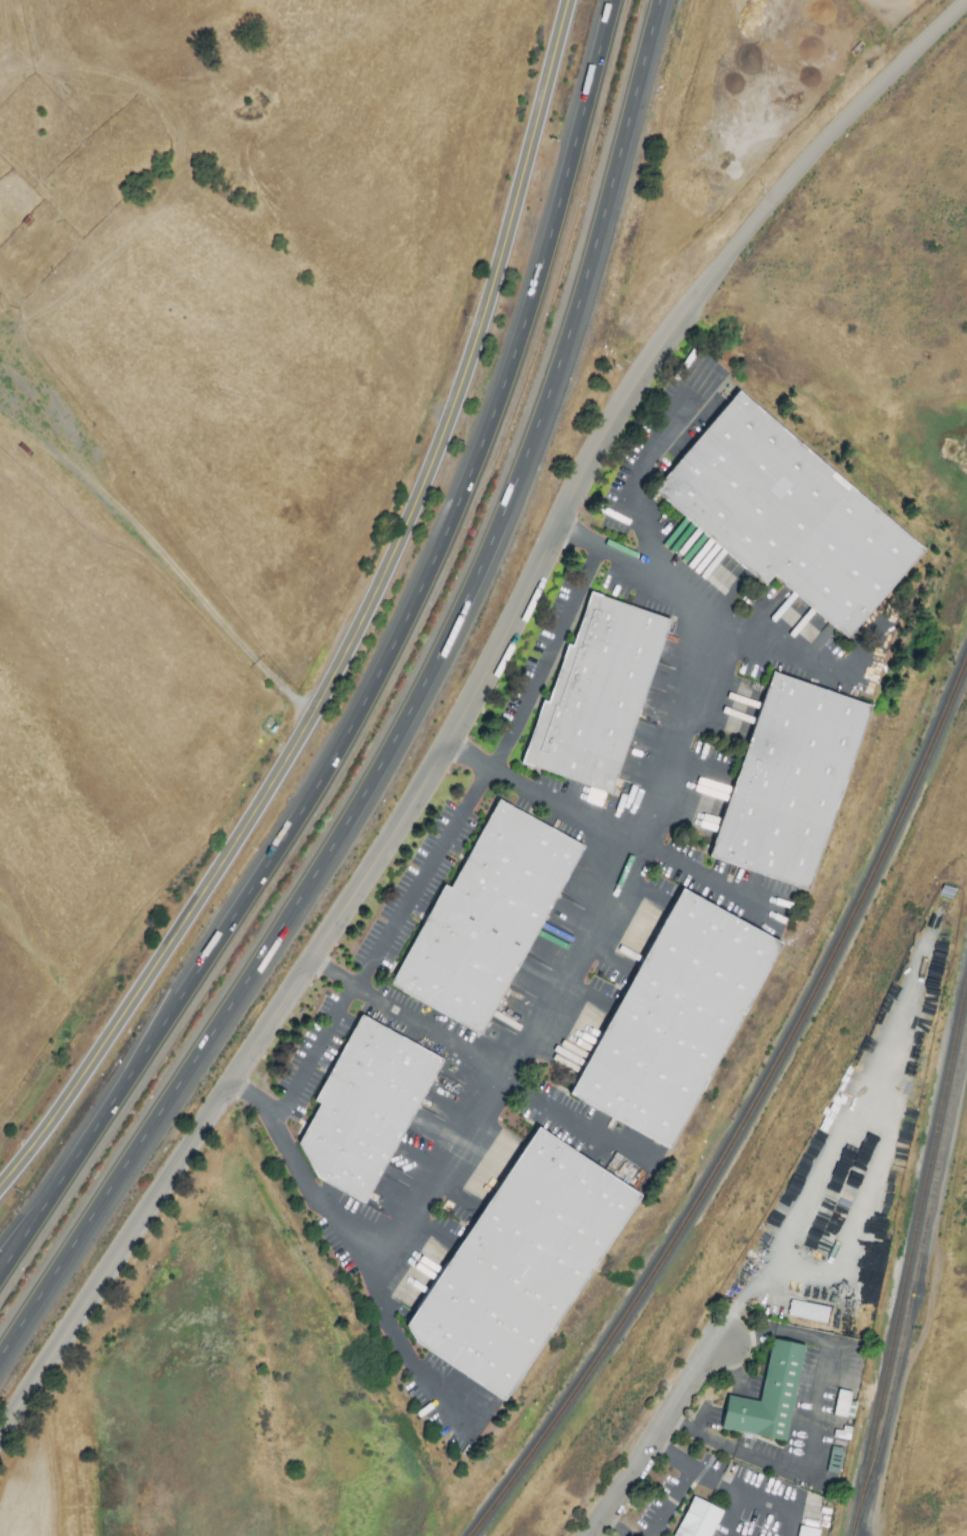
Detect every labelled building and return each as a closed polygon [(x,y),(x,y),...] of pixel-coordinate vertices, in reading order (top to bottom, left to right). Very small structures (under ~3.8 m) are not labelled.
[(739,392),(655,491),(768,587),(776,577),(849,640),(875,609),(925,551),(739,392)] [(522,765),(612,796),(672,621),(594,594),(575,647),(569,645),(549,703),(544,701),(522,765)] [(711,858),(809,892),(873,706),(869,705),(775,672),(711,858)] [(391,987),(482,1037),(586,849),(501,802),(453,889),(446,886),(391,987)] [(571,1096),(670,1151),(784,945),(685,890),(571,1096)] [(301,1145),(323,1106),(316,1102),(363,1017),(444,1062),(366,1205),(319,1180),(301,1145)] [(417,1345),(506,1404),(642,1198),(540,1130),(408,1329),(417,1345)] [(790,1317),(830,1325),(833,1309),(793,1302),(790,1317)] [(724,1431),(788,1444),(809,1347),(776,1341),(763,1404),(731,1397),(724,1431)] [(841,1391),(859,1395),(857,1402),(860,1403),(856,1421),(836,1417),(841,1391)] [(834,1451),(848,1454),(843,1476),(830,1473),(834,1451)] [(727,1514),(696,1498),(677,1535),(715,1535),(727,1514)] [(801,1535),(822,1535),(823,1532),(803,1527),(801,1535)]
